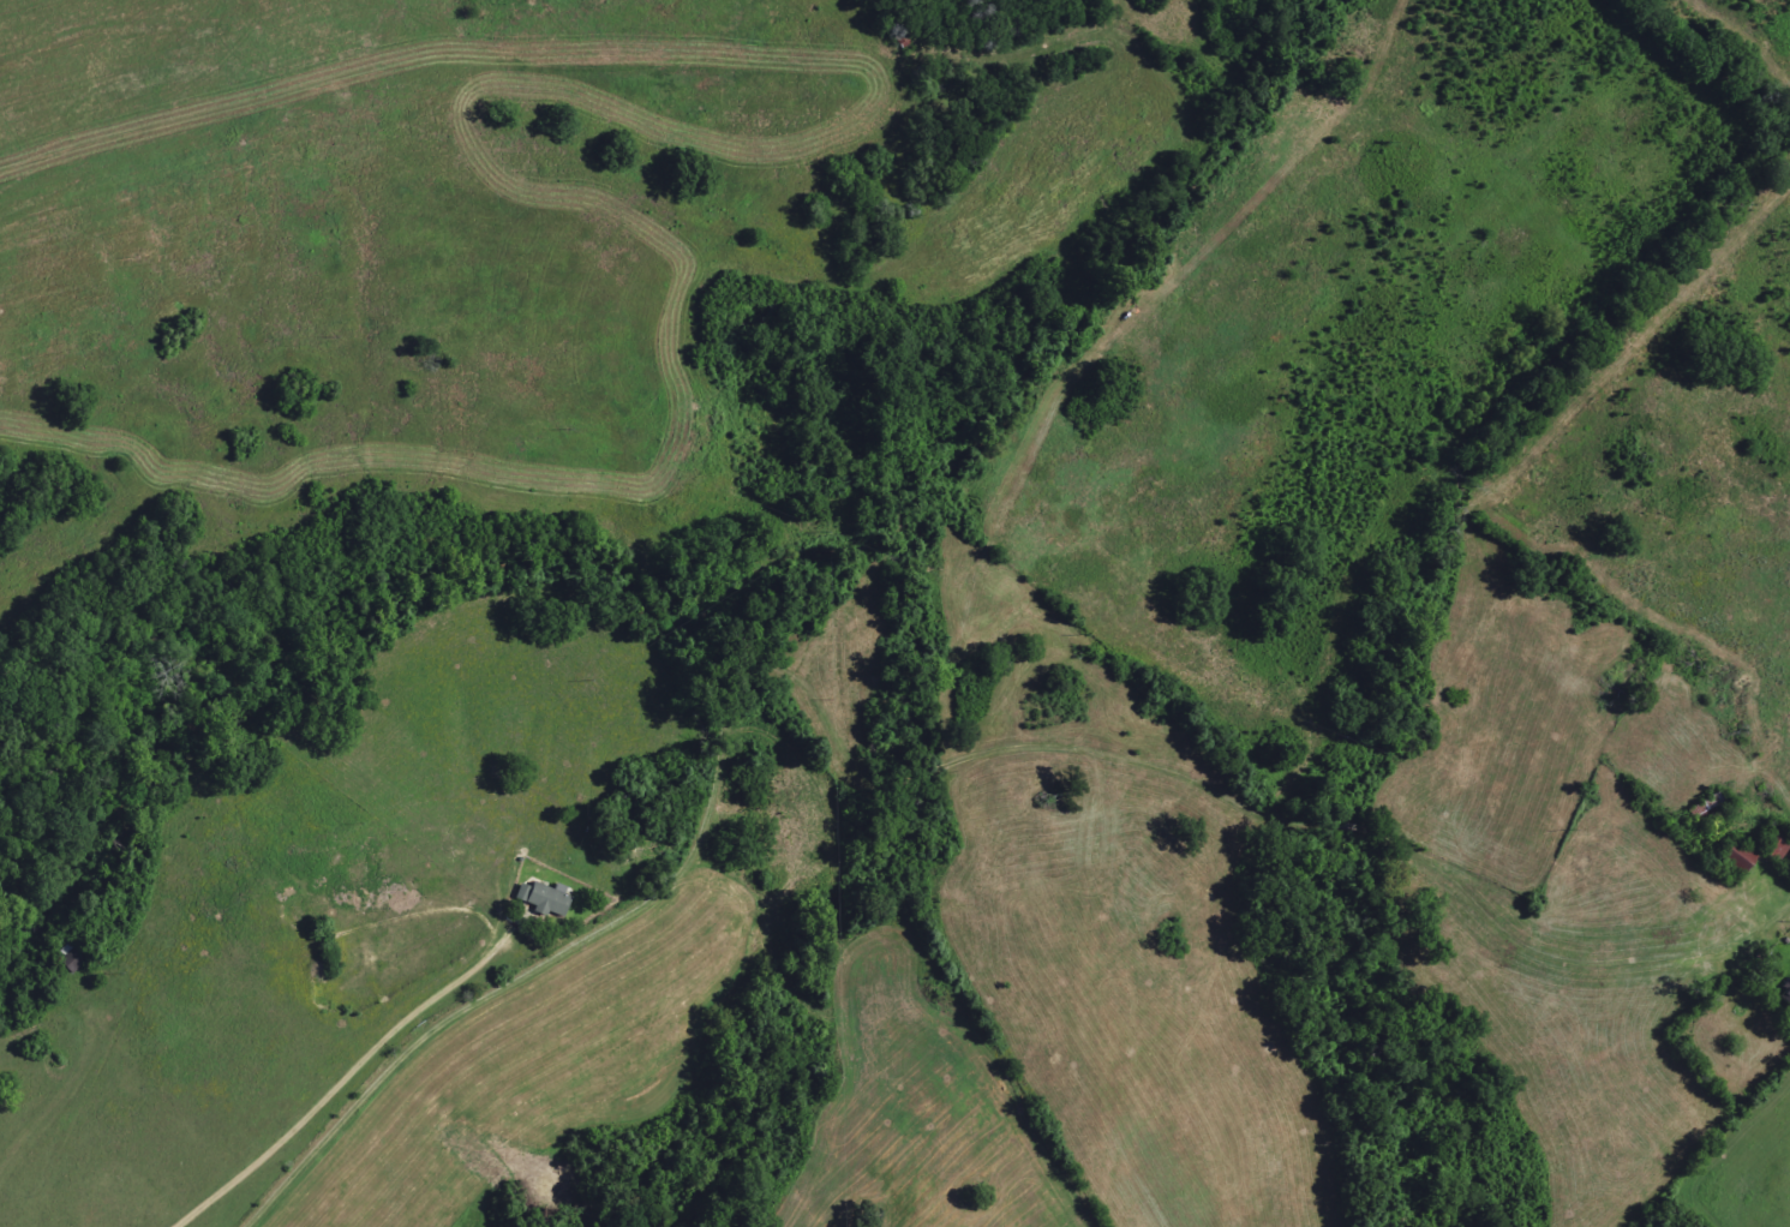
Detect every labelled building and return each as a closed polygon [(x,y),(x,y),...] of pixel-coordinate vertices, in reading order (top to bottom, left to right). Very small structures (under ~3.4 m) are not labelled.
[(552,890),(531,883),(530,888),(519,885),(513,902),(561,918),(571,890),(554,885),(552,890)] [(1777,997),(1789,1010),(1789,985),(1777,997)]
